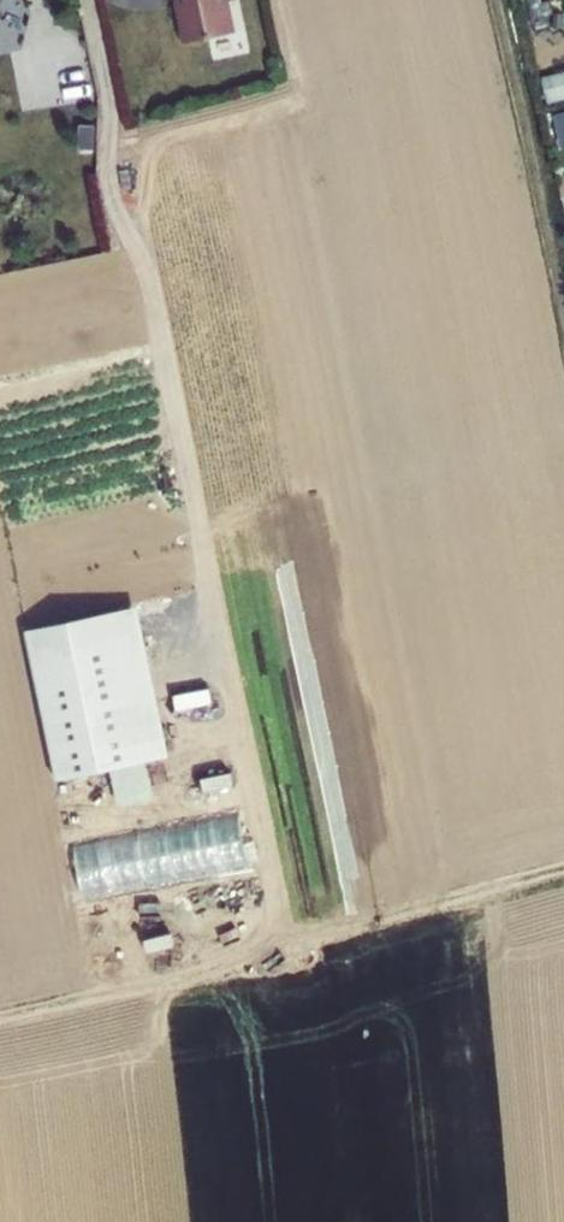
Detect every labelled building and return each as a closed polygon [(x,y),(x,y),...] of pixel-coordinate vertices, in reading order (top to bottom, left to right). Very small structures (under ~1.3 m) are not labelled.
[(187,43),(235,33),(228,0),(178,0),(187,43)] [(552,93),(563,91),(563,74),(550,76),(552,93)] [(137,605),(25,630),(56,778),(167,755),(137,605)]
